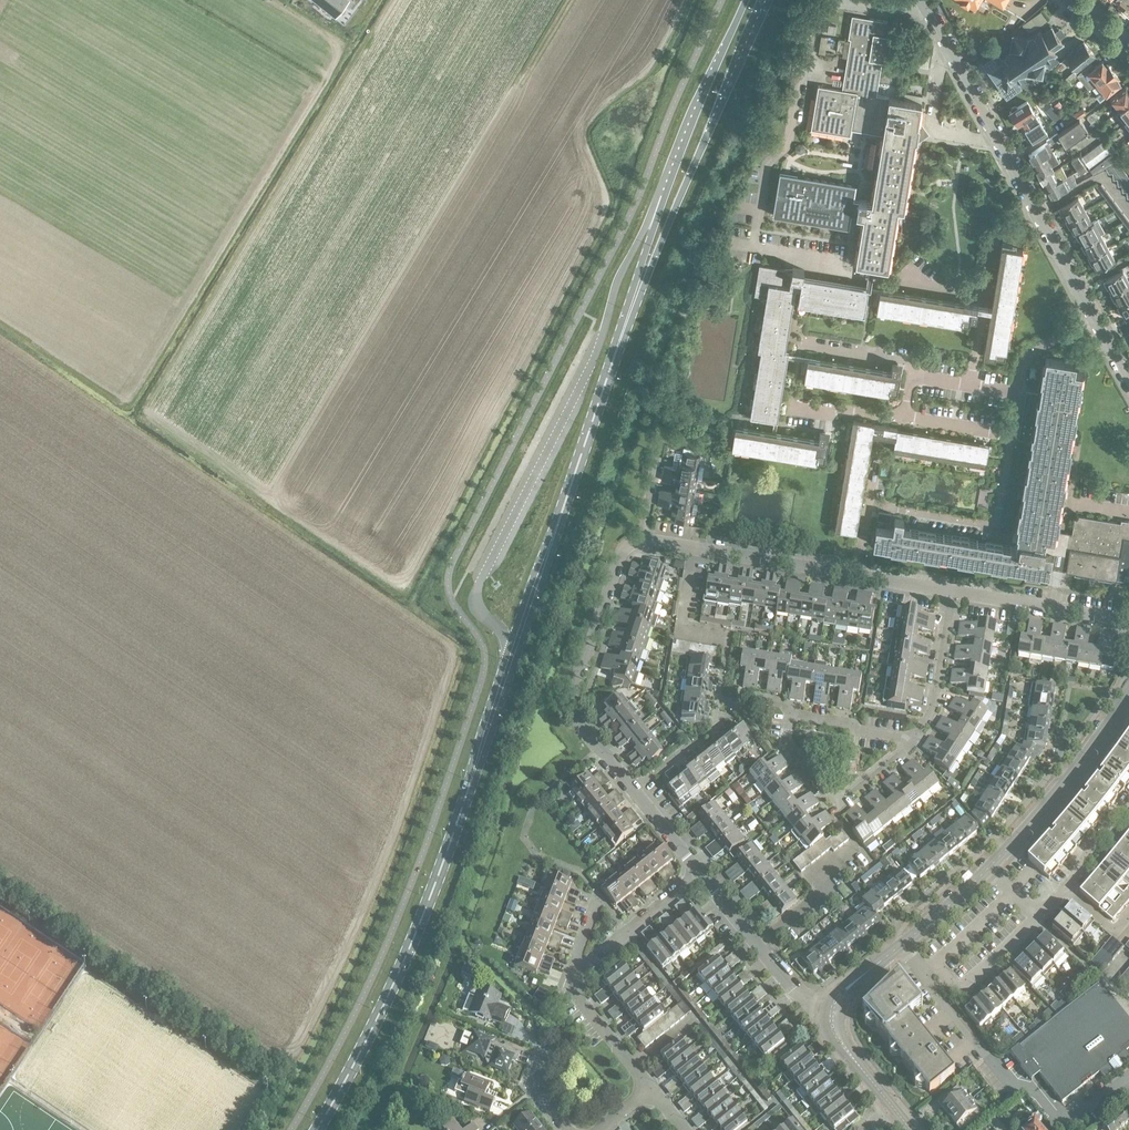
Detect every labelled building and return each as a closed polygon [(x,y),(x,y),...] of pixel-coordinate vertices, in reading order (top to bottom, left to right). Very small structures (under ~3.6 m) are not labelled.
[(336,13),(343,4),(348,8),(354,0),(320,0),(336,13)] [(1124,11),(1128,5),(1128,0),(1117,0),(1119,2),(1117,4),(1124,11)] [(1041,7),(1024,24),(1031,31),(1048,14),(1041,7)] [(918,141),(918,139),(921,122),(918,122),(921,102),(904,99),(877,94),(882,61),(887,62),(891,36),(886,35),(889,21),(852,15),(848,38),(850,38),(842,89),(818,85),(810,128),(849,135),(850,129),(882,134),(881,142),(876,142),(875,148),(871,168),(876,169),(871,201),(865,200),(855,262),(888,267),(898,208),(903,209),(915,140),(918,141)] [(1043,33),(1040,30),(1029,38),(1014,34),(1010,50),(1000,57),(997,52),(984,61),(1006,95),(1020,85),(1016,81),(1027,74),(1042,76),(1044,62),(1056,53),(1054,50),(1064,43),(1052,27),(1043,33)] [(1083,41),(1066,56),(1071,63),(1076,69),(1094,55),(1083,41)] [(913,47),(910,64),(928,67),(930,50),(913,47)] [(1060,61),(1056,56),(1046,63),(1050,68),(1060,61)] [(1089,90),(1097,84),(1112,71),(1106,63),(1104,64),(1102,61),(1095,66),(1092,62),(1077,74),(1089,90)] [(1067,81),(1077,73),(1074,70),(1064,77),(1067,81)] [(1118,78),(1112,71),(1097,84),(1105,94),(1119,83),(1116,80),(1118,78)] [(1031,80),(1028,75),(1018,82),(1021,87),(1031,80)] [(1116,112),(1128,102),(1128,90),(1126,86),(1111,98),(1114,102),(1110,105),(1116,112)] [(904,99),(921,102),(922,95),(905,92),(904,99)] [(1050,111),(1051,113),(1055,110),(1046,99),(1045,100),(1046,102),(1043,104),(1048,112),(1050,111)] [(1021,121),(1023,125),(1037,116),(1027,101),(1018,106),(1014,105),(1011,107),(1011,110),(1009,112),(1017,124),(1021,121)] [(1116,112),(1124,124),(1128,120),(1128,102),(1116,112)] [(1067,126),(1079,118),(1086,112),(1082,107),(1063,120),(1067,126)] [(1051,123),(1057,132),(1058,133),(1067,126),(1063,120),(1055,110),(1051,113),(1056,120),(1051,123)] [(1092,123),(1099,116),(1095,111),(1087,117),(1092,123)] [(1032,142),(1047,132),(1037,116),(1023,125),(1025,129),(1024,130),(1025,131),(1026,131),(1027,133),(1029,138),(1031,139),(1031,140),(1032,142)] [(1079,118),(1067,126),(1058,133),(1060,137),(1066,145),(1066,146),(1072,154),(1080,148),(1074,139),(1088,129),(1079,118)] [(1028,152),(1033,162),(1053,151),(1049,143),(1049,142),(1051,140),(1053,142),(1060,137),(1058,133),(1057,132),(1047,139),(1048,141),(1028,152)] [(1111,152),(1107,146),(1103,141),(1081,158),(1084,163),(1087,167),(1088,166),(1091,169),(1093,167),(1112,153),(1111,152)] [(1111,143),(1107,146),(1111,152),(1115,149),(1111,143)] [(1120,155),(1115,149),(1111,152),(1112,153),(1116,159),(1120,155)] [(1039,174),(1052,167),(1051,165),(1061,160),(1060,158),(1058,159),(1053,151),(1033,162),(1038,172),(1039,174)] [(1112,153),(1093,167),(1096,172),(1117,160),(1116,159),(1112,153)] [(1084,163),(1081,158),(1078,154),(1071,159),(1077,167),(1084,163)] [(1117,160),(1106,166),(1110,173),(1125,170),(1117,160)] [(1077,167),(1080,172),(1087,167),(1084,163),(1077,167)] [(1040,176),(1046,186),(1067,175),(1062,167),(1064,166),(1063,164),(1053,169),(1052,167),(1039,174),(1040,176)] [(1117,178),(1128,176),(1125,170),(1113,172),(1114,178),(1117,178)] [(1072,172),(1067,175),(1046,186),(1051,196),(1077,182),(1074,178),(1076,178),(1072,172)] [(1122,184),(1128,183),(1128,176),(1117,178),(1118,185),(1122,184)] [(1097,186),(1106,198),(1111,195),(1102,183),(1097,186)] [(1106,198),(1115,209),(1120,207),(1111,195),(1106,198)] [(1060,206),(1067,219),(1085,209),(1078,196),(1060,206)] [(1115,209),(1123,221),(1128,218),(1120,207),(1115,209)] [(1067,219),(1074,231),(1074,232),(1076,231),(1076,230),(1092,222),(1092,221),(1085,209),(1067,219)] [(1100,234),(1093,221),(1093,220),(1092,221),(1092,222),(1076,230),(1076,231),(1083,243),(1100,234)] [(1083,243),(1089,255),(1107,246),(1100,234),(1083,243)] [(1004,358),(1023,249),(1001,246),(983,354),(1004,358)] [(1096,268),(1114,259),(1107,246),(1089,255),(1096,268)] [(750,416),(774,420),(785,353),(782,353),(792,288),(800,289),(798,302),(864,313),(868,289),(802,278),(804,269),(792,267),(792,270),(759,265),(754,295),(766,297),(758,350),(761,350),(750,416)] [(1112,292),(1128,282),(1128,280),(1123,269),(1105,279),(1112,292)] [(1119,304),(1128,299),(1128,282),(1112,292),(1119,304)] [(877,309),(969,324),(970,317),(975,318),(978,304),(880,288),(877,309)] [(1119,304),(1126,317),(1128,315),(1128,299),(1119,304)] [(897,393),(897,389),(900,371),(901,367),(897,366),(898,363),(892,362),(891,369),(808,356),(804,378),(897,393)] [(1121,518),(1120,521),(1075,513),(1072,533),(1056,530),(1082,372),(1074,370),(1076,361),(1046,357),(1040,393),(1026,390),(1018,438),(1032,440),(1021,508),(1019,507),(1016,523),(1019,524),(1017,534),(1018,534),(1016,546),(902,528),(904,518),(894,517),(893,528),(876,525),(873,543),(890,546),(890,548),(906,551),(907,549),(924,552),(924,554),(939,556),(940,554),(957,557),(957,559),(973,562),(973,560),(991,563),(990,565),(1006,568),(1007,566),(1049,573),(1053,547),(1069,549),(1066,569),(1117,578),(1117,576),(1123,577),(1124,573),(1128,574),(1128,519),(1121,518)] [(853,531),(869,434),(894,438),(893,449),(985,464),(988,446),(896,431),(897,427),(871,423),(871,422),(853,419),(835,528),(853,531)] [(820,431),(819,438),(735,424),(732,445),(824,461),(828,439),(828,435),(825,435),(825,432),(820,431)] [(664,464),(663,472),(697,477),(702,478),(704,467),(699,466),(701,454),(683,451),(681,462),(680,462),(679,467),(664,464)] [(697,477),(663,472),(662,478),(677,481),(676,486),(695,489),(697,477)] [(695,489),(676,486),(675,491),(660,488),(659,495),(693,501),(698,502),(700,490),(695,489)] [(689,521),(693,501),(659,495),(657,502),(673,505),(670,518),(689,521)] [(890,521),(891,512),(879,510),(877,519),(890,521)] [(633,564),(631,571),(661,581),(662,580),(665,569),(647,563),(646,568),(642,566),(642,567),(633,564)] [(738,583),(734,583),(730,605),(741,607),(742,603),(746,580),(747,571),(740,570),(738,583)] [(640,586),(660,593),(664,581),(662,580),(661,581),(631,571),(629,577),(638,580),(637,580),(641,581),(640,586)] [(718,605),(722,576),(716,575),(715,580),(710,579),(707,597),(705,597),(704,603),(718,605)] [(718,605),(730,607),(730,605),(734,583),(729,582),(729,577),(722,576),(718,605)] [(777,613),(789,615),(795,579),(788,578),(785,595),(781,594),(778,609),(777,609),(777,613)] [(802,580),(795,579),(789,615),(801,617),(804,598),(799,597),(802,580)] [(742,603),(754,605),(757,586),(752,586),(753,581),(746,580),(742,603)] [(801,617),(812,619),(818,583),(811,582),(808,598),(804,598),(801,617)] [(754,605),(766,607),(770,584),(762,583),(762,587),(757,586),(754,605)] [(812,619),(817,620),(817,621),(818,623),(821,623),(822,622),(823,621),(824,621),(827,602),(822,601),(825,584),(818,583),(812,619)] [(766,607),(777,609),(778,609),(781,594),(782,590),(776,589),(777,585),(770,584),(766,607)] [(660,593),(640,586),(638,590),(634,589),(625,586),(623,593),(657,604),(660,593)] [(823,624),(823,625),(835,626),(841,587),(834,586),(831,602),(827,602),(824,621),(823,621),(823,624)] [(835,626),(848,629),(851,606),(845,605),(848,588),(841,587),(835,626)] [(866,591),(858,589),(855,607),(851,606),(848,629),(859,630),(866,591)] [(871,632),(872,629),(875,610),(869,609),(872,592),(866,591),(859,630),(871,632)] [(637,610),(655,616),(658,604),(657,604),(623,593),(621,599),(630,602),(634,604),(632,609),(637,611),(637,610)] [(899,607),(897,619),(935,625),(936,619),(921,616),(922,611),(899,607)] [(618,617),(650,628),(651,627),(654,629),(658,617),(655,616),(637,610),(637,611),(635,615),(620,610),(618,617)] [(650,628),(618,617),(616,624),(631,629),(629,633),(647,639),(647,638),(650,628)] [(896,619),(894,630),(918,635),(918,630),(934,632),(935,625),(897,619),(897,620),(896,619)] [(962,623),(960,630),(994,636),(996,623),(980,620),(979,626),(962,623)] [(1018,654),(1031,656),(1037,621),(1030,620),(1027,637),(1021,636),(1018,654)] [(1014,635),(1016,622),(1009,621),(1007,634),(1014,635)] [(1031,656),(1043,658),(1046,640),(1040,639),(1043,622),(1037,621),(1031,656)] [(1043,658),(1054,660),(1060,625),(1054,624),(1051,641),(1046,640),(1043,658)] [(1054,660),(1066,662),(1069,644),(1064,644),(1067,626),(1060,625),(1054,660)] [(1066,662),(1078,664),(1084,629),(1077,628),(1074,645),(1069,644),(1066,662)] [(1078,664),(1090,666),(1093,649),(1088,648),(1090,630),(1084,629),(1078,664)] [(894,630),(892,643),(931,649),(932,643),(917,640),(918,635),(894,630)] [(977,639),(976,645),(992,648),(994,636),(960,630),(959,636),(977,639)] [(610,640),(643,650),(646,651),(650,639),(647,638),(647,639),(629,633),(628,637),(613,632),(610,640)] [(1090,666),(1101,668),(1107,633),(1101,632),(1098,649),(1093,649),(1090,666)] [(1114,670),(1117,653),(1111,652),(1114,634),(1107,633),(1101,668),(1114,670)] [(643,650),(610,640),(608,646),(623,651),(622,656),(639,662),(643,650)] [(678,655),(680,642),(673,641),(671,654),(678,655)] [(686,643),(684,656),(690,657),(692,644),(686,643)] [(930,656),(931,649),(892,643),(890,654),(914,658),(914,654),(930,656)] [(692,644),(690,657),(691,657),(689,669),(708,672),(709,666),(715,667),(716,662),(710,661),(703,659),(697,658),(698,645),(692,644)] [(697,658),(703,659),(705,646),(698,645),(697,658)] [(958,647),(956,654),(991,659),(992,648),(976,645),(975,650),(958,647)] [(703,659),(710,661),(712,647),(705,646),(703,659)] [(718,648),(712,647),(710,661),(716,662),(718,648)] [(750,689),(756,654),(743,652),(741,669),(747,670),(744,688),(750,689)] [(789,677),(792,661),(792,660),(791,660),(792,654),(780,652),(779,658),(774,693),(781,694),(784,676),(789,677)] [(768,656),(756,654),(750,689),(757,690),(760,672),(765,673),(768,656)] [(888,667),(893,668),(893,667),(927,673),(928,666),(913,663),(914,658),(890,654),(888,667)] [(972,663),(972,669),(989,671),(991,659),(956,654),(955,660),(972,663)] [(639,662),(622,656),(620,660),(605,655),(603,662),(635,673),(635,672),(639,662)] [(767,692),(774,693),(779,658),(768,656),(765,673),(770,674),(767,692)] [(803,667),(803,663),(792,661),(789,677),(788,681),(793,682),(790,700),(797,701),(803,667)] [(624,681),(631,683),(636,685),(640,674),(635,672),(635,673),(603,662),(601,668),(615,673),(612,684),(612,688),(622,687),(624,681)] [(806,684),(812,685),(814,668),(803,667),(797,701),(803,702),(806,684)] [(893,667),(893,668),(891,678),(910,681),(911,677),(926,680),(927,673),(893,667)] [(687,681),(712,685),(713,678),(707,677),(708,672),(689,669),(687,668),(685,680),(687,681)] [(813,703),(820,704),(826,670),(814,668),(812,685),(816,686),(813,703)] [(954,670),(952,678),(987,683),(989,671),(972,669),(971,673),(954,670)] [(830,688),(835,689),(838,672),(826,670),(820,704),(827,705),(830,688)] [(837,707),(844,708),(850,674),(838,672),(835,689),(840,690),(837,707)] [(850,674),(844,708),(851,709),(853,692),(859,693),(862,676),(850,674)] [(891,678),(891,679),(887,678),(885,689),(923,696),(925,688),(909,686),(910,681),(891,678)] [(952,678),(951,684),(968,687),(968,692),(975,693),(975,698),(981,699),(982,694),(985,695),(987,683),(952,678)] [(687,681),(686,693),(685,693),(704,696),(705,690),(711,691),(712,685),(687,681)] [(1033,683),(1031,695),(1054,699),(1056,687),(1033,683)] [(922,703),(923,696),(885,689),(883,701),(906,705),(907,700),(922,703)] [(681,704),(684,704),(684,705),(708,709),(709,702),(703,701),(704,696),(685,693),(686,693),(683,692),(681,704)] [(622,693),(619,695),(604,707),(608,712),(604,714),(609,720),(630,703),(622,693)] [(649,702),(654,698),(650,693),(645,697),(649,702)] [(1029,707),(1033,708),(1052,711),(1054,699),(1031,695),(1029,707)] [(957,697),(953,703),(982,723),(989,712),(980,707),(974,703),(972,706),(957,697)] [(654,698),(649,702),(654,707),(658,704),(654,698)] [(974,702),(974,703),(980,707),(985,699),(981,699),(975,698),(974,702)] [(619,726),(634,714),(638,711),(631,702),(630,703),(609,720),(614,725),(617,723),(619,726)] [(964,718),(961,723),(976,733),(982,723),(953,703),(949,709),(964,718)] [(711,709),(708,709),(684,705),(682,717),(682,721),(681,721),(681,722),(695,724),(696,719),(701,720),(702,714),(710,715),(711,709)] [(1033,708),(1031,720),(1050,723),(1052,711),(1033,708)] [(634,714),(619,726),(622,730),(619,732),(624,738),(642,724),(634,714)] [(668,717),(665,720),(669,726),(673,723),(668,717)] [(943,718),(940,723),(969,742),(976,733),(961,723),(958,727),(943,718)] [(1031,720),(1029,732),(1048,735),(1050,723),(1031,720)] [(951,738),(948,743),(963,753),(969,742),(940,723),(936,729),(951,738)] [(642,724),(624,738),(629,744),(632,741),(634,745),(649,733),(642,724)] [(733,724),(728,728),(743,747),(753,739),(741,724),(736,728),(733,724)] [(726,736),(722,740),(733,755),(734,754),(743,747),(728,728),(723,732),(726,736)] [(680,731),(676,734),(680,740),(684,737),(680,731)] [(1026,732),(1023,746),(1021,748),(1036,757),(1042,747),(1046,747),(1048,735),(1029,732),(1029,733),(1026,732)] [(649,733),(634,745),(638,749),(635,751),(639,757),(657,742),(649,733)] [(931,737),(927,743),(956,763),(963,753),(948,743),(945,747),(931,737)] [(714,740),(709,743),(724,762),(725,761),(727,764),(736,757),(734,754),(733,755),(722,740),(717,743),(714,740)] [(1123,740),(1116,750),(1128,760),(1128,744),(1123,740)] [(665,752),(657,742),(639,757),(644,763),(647,760),(650,764),(665,752)] [(715,769),(724,762),(726,765),(727,764),(725,761),(724,762),(709,743),(704,747),(707,751),(703,755),(715,770),(715,769)] [(950,773),(956,763),(927,743),(923,749),(938,758),(935,763),(950,773)] [(1017,745),(1008,759),(1008,760),(1024,770),(1031,759),(1033,761),(1036,757),(1021,748),(1017,745)] [(1116,750),(1108,760),(1128,776),(1128,760),(1116,750)] [(717,771),(715,769),(715,770),(703,755),(698,758),(695,755),(691,758),(706,777),(706,776),(708,779),(717,771)] [(749,773),(757,782),(784,760),(780,755),(766,766),(763,762),(749,773)] [(1018,780),(1024,770),(1008,760),(1008,759),(1005,757),(998,767),(1002,769),(1018,780)] [(699,787),(708,779),(706,776),(706,777),(691,758),(686,762),(689,766),(684,770),(685,772),(686,772),(696,785),(696,784),(699,787)] [(757,782),(764,792),(778,781),(775,776),(788,766),(784,760),(757,782)] [(913,760),(908,765),(930,792),(940,784),(928,770),(924,774),(913,760)] [(1108,760),(1101,771),(1125,788),(1128,783),(1128,776),(1108,760)] [(913,782),(909,785),(921,799),(930,792),(908,765),(903,769),(913,782)] [(689,794),(698,787),(699,789),(700,788),(699,787),(696,784),(696,785),(686,772),(685,772),(681,775),(678,772),(674,766),(669,770),(689,794)] [(1002,769),(995,780),(1011,790),(1018,780),(1002,769)] [(668,796),(679,809),(681,812),(684,810),(682,807),(692,798),(689,794),(669,770),(664,774),(669,779),(672,783),(667,787),(672,793),(668,796)] [(566,784),(570,789),(569,790),(577,799),(605,777),(600,771),(591,779),(587,775),(577,783),(573,778),(566,784)] [(1117,799),(1125,788),(1101,771),(1093,781),(1117,799)] [(764,792),(772,801),(799,779),(795,774),(782,785),(778,781),(764,792)] [(895,775),(889,780),(911,807),(912,806),(915,806),(918,804),(920,800),(921,799),(909,785),(905,788),(895,775)] [(605,777),(577,799),(585,809),(603,794),(600,790),(609,782),(605,777)] [(803,784),(799,779),(772,801),(780,811),(794,800),(790,795),(803,784)] [(895,797),(891,800),(902,814),(911,807),(889,780),(884,784),(895,797)] [(995,780),(989,790),(1005,800),(1011,790),(995,780)] [(1085,790),(1109,809),(1117,799),(1093,781),(1085,790)] [(745,792),(738,783),(733,787),(740,796),(745,792)] [(603,794),(585,809),(592,818),(620,796),(615,790),(606,798),(603,794)] [(730,790),(726,794),(734,803),(738,799),(730,790)] [(876,790),(871,794),(893,822),(902,814),(891,800),(886,803),(876,790)] [(989,790),(982,800),(998,810),(1005,800),(989,790)] [(1077,800),(1101,819),(1109,809),(1085,790),(1077,800)] [(740,797),(747,805),(752,802),(744,793),(740,797)] [(797,804),(794,800),(780,811),(787,820),(815,798),(810,793),(797,804)] [(876,812),(872,815),(883,829),(893,822),(871,794),(865,799),(876,812)] [(620,796),(592,818),(599,827),(618,813),(615,809),(624,801),(620,796)] [(819,803),(815,798),(787,820),(795,829),(808,818),(805,814),(819,803)] [(974,812),(972,814),(982,827),(988,821),(990,819),(992,820),(998,810),(982,800),(976,810),(974,812)] [(1077,800),(1069,810),(1093,829),(1101,819),(1077,800)] [(760,812),(753,802),(748,806),(755,815),(760,812)] [(956,802),(952,806),(955,809),(961,816),(965,813),(959,805),(956,802)] [(703,828),(721,813),(713,803),(699,815),(703,820),(699,823),(703,828)] [(874,837),(883,829),(872,815),(868,818),(857,805),(852,809),(874,837)] [(618,813),(599,827),(607,837),(635,814),(630,809),(621,816),(618,813)] [(874,837),(852,809),(846,814),(857,827),(853,831),(867,849),(877,841),(874,837)] [(1069,810),(1061,820),(1084,839),(1093,829),(1069,810)] [(799,842),(802,839),(830,817),(825,811),(812,822),(808,818),(795,829),(795,830),(792,832),(799,842)] [(729,822),(721,813),(703,828),(706,833),(711,829),(714,834),(729,822)] [(635,814),(607,837),(614,846),(633,831),(630,827),(639,820),(635,814)] [(966,818),(956,826),(968,840),(977,833),(976,831),(979,829),(969,816),(966,819),(966,818)] [(802,839),(810,848),(814,845),(818,842),(824,837),(820,833),(834,822),(830,817),(802,839)] [(573,832),(582,826),(578,820),(569,826),(573,832)] [(1084,839),(1061,820),(1053,829),(1076,849),(1084,839)] [(713,842),(717,847),(736,831),(729,822),(714,834),(718,838),(713,842)] [(956,826),(947,834),(958,848),(968,840),(956,826)] [(842,828),(836,833),(844,843),(850,838),(842,828)] [(1076,849),(1053,829),(1045,839),(1067,859),(1076,849)] [(726,848),(730,853),(739,846),(743,851),(748,846),(736,831),(717,847),(721,852),(726,848)] [(936,839),(937,841),(949,856),(958,848),(947,834),(946,834),(945,832),(936,839)] [(836,833),(831,837),(839,847),(844,843),(836,833)] [(826,841),(824,837),(818,842),(826,852),(831,848),(826,841)] [(831,837),(826,841),(831,848),(834,851),(839,847),(831,837)] [(940,863),(949,856),(937,841),(936,839),(926,847),(928,849),(940,863)] [(1045,839),(1036,848),(1059,868),(1067,859),(1045,839)] [(1122,840),(1114,850),(1128,863),(1128,845),(1122,840)] [(882,848),(886,853),(895,845),(891,841),(882,848)] [(658,842),(648,850),(671,878),(676,874),(669,864),(673,861),(658,842)] [(822,855),(826,852),(818,842),(814,845),(822,855)] [(736,865),(740,870),(759,854),(762,853),(753,843),(751,845),(751,844),(748,846),(743,851),(739,846),(730,853),(734,859),(737,857),(741,861),(736,865)] [(810,848),(808,849),(816,860),(822,855),(814,845),(810,848)] [(930,871),(940,863),(928,849),(926,847),(925,845),(920,849),(923,852),(919,856),(918,856),(930,871)] [(646,848),(637,856),(639,858),(654,876),(657,873),(665,883),(671,878),(648,850),(646,848)] [(1059,868),(1036,848),(1027,858),(1028,859),(1029,859),(1050,878),(1059,868)] [(808,849),(803,853),(812,864),(816,860),(808,849)] [(1114,850),(1106,861),(1126,878),(1126,877),(1128,874),(1128,863),(1114,850)] [(920,879),(930,871),(918,856),(919,856),(915,852),(911,856),(913,860),(908,864),(920,879)] [(803,853),(798,857),(806,868),(812,864),(803,853)] [(748,871),(752,875),(766,863),(759,854),(740,870),(744,874),(748,871)] [(798,857),(793,861),(801,872),(806,868),(798,857)] [(629,865),(652,893),(658,889),(650,879),(654,876),(639,858),(629,865)] [(1126,877),(1126,878),(1106,861),(1097,871),(1117,888),(1123,881),(1128,886),(1128,880),(1126,877)] [(752,883),(756,888),(775,873),(766,863),(752,875),(756,880),(752,883)] [(870,871),(873,875),(883,867),(880,863),(870,871)] [(620,873),(635,891),(639,888),(646,898),(652,893),(629,865),(620,873)] [(901,870),(891,878),(903,892),(912,884),(901,870)] [(873,875),(870,871),(866,875),(861,879),(864,882),(873,875)] [(1088,881),(1109,898),(1114,892),(1120,897),(1115,903),(1115,904),(1122,910),(1128,901),(1128,898),(1124,893),(1117,888),(1097,871),(1088,881)] [(611,880),(633,908),(639,904),(631,894),(635,891),(620,873),(611,880)] [(763,890),(767,894),(782,882),(775,873),(756,888),(759,893),(763,890)] [(545,887),(578,900),(581,893),(570,888),(571,884),(550,875),(545,887)] [(891,878),(882,885),(893,900),(903,892),(891,878)] [(633,908),(611,880),(601,888),(616,907),(620,903),(628,913),(633,908)] [(1088,881),(1080,891),(1080,892),(1099,908),(1105,902),(1111,907),(1106,914),(1113,920),(1122,910),(1115,904),(1115,903),(1109,898),(1088,881)] [(767,902),(770,907),(789,891),(782,882),(767,894),(770,899),(767,902)] [(851,886),(856,892),(860,889),(855,883),(851,886)] [(884,907),(893,900),(882,885),(880,883),(870,890),(872,893),(873,893),(884,907)] [(541,898),(562,907),(564,902),(575,906),(578,900),(545,887),(541,898)] [(797,901),(789,891),(770,907),(775,912),(778,909),(782,913),(797,901)] [(863,900),(866,905),(875,915),(884,907),(873,893),(872,893),(863,900)] [(536,909),(570,922),(572,915),(561,911),(562,907),(541,898),(536,909)] [(514,911),(518,901),(511,899),(508,909),(514,911)] [(1095,922),(1072,903),(1061,915),(1084,935),(1095,922)] [(875,926),(879,930),(880,932),(885,928),(875,915),(866,905),(856,913),(858,915),(858,914),(871,930),(875,926)] [(532,921),(554,929),(555,924),(567,929),(570,922),(536,909),(532,921)] [(689,917),(705,936),(714,929),(698,910),(689,917)] [(866,933),(871,930),(858,914),(858,915),(856,913),(847,920),(848,922),(849,922),(864,942),(869,938),(866,933)] [(1074,947),(1084,935),(1061,915),(1051,927),(1074,947)] [(705,936),(689,917),(681,924),(697,943),(705,936)] [(528,931),(561,945),(564,938),(552,933),(554,929),(532,921),(528,931)] [(838,927),(838,928),(837,928),(839,930),(851,945),(856,941),(860,945),(864,942),(849,922),(848,922),(840,929),(838,927)] [(673,930),(688,949),(697,943),(681,924),(673,930)] [(643,931),(649,941),(656,936),(651,927),(643,931)] [(847,948),(851,945),(839,930),(837,928),(828,936),(829,938),(830,937),(845,957),(846,956),(850,952),(847,948)] [(665,937),(680,956),(688,949),(673,930),(665,937)] [(523,943),(545,951),(547,946),(558,951),(561,945),(528,931),(523,943)] [(1055,967),(1057,969),(1069,958),(1045,934),(1034,945),(1055,966),(1055,967)] [(837,956),(841,960),(842,962),(847,958),(846,956),(845,957),(830,937),(829,938),(828,936),(819,943),(820,945),(821,945),(833,959),(837,956)] [(656,944),(671,963),(680,956),(665,937),(656,944)] [(1112,938),(1102,950),(1114,960),(1124,948),(1112,938)] [(724,942),(715,949),(718,953),(727,946),(724,942)] [(519,954),(552,967),(555,960),(543,956),(545,951),(523,943),(519,954)] [(648,950),(663,970),(671,963),(656,944),(648,950)] [(811,949),(810,950),(809,950),(809,951),(811,952),(828,973),(833,969),(828,963),(833,959),(821,945),(820,945),(812,951),(811,949)] [(1034,945),(1022,956),(1044,978),(1055,967),(1055,966),(1034,945)] [(715,949),(707,956),(710,959),(718,953),(715,949)] [(811,952),(809,951),(809,950),(795,962),(804,973),(809,968),(814,974),(818,971),(823,977),(828,973),(811,952)] [(1103,972),(1114,960),(1102,950),(1091,962),(1103,972)] [(638,954),(646,963),(650,960),(642,951),(638,954)] [(552,967),(519,954),(514,966),(536,974),(538,969),(550,973),(552,967)] [(707,956),(699,962),(701,966),(710,959),(707,956)] [(1033,989),(1044,978),(1022,956),(1011,967),(1033,989)] [(724,968),(721,964),(722,963),(719,958),(696,976),(703,984),(705,983),(724,968)] [(650,960),(646,963),(653,971),(656,969),(650,960)] [(699,962),(690,969),(693,973),(701,966),(699,962)] [(612,991),(630,976),(623,967),(604,982),(612,991)] [(731,977),(724,968),(705,983),(712,992),(731,977)] [(656,969),(653,971),(659,980),(663,977),(656,969)] [(690,969),(682,976),(685,979),(693,973),(690,969)] [(1009,970),(997,980),(1012,997),(1024,986),(1009,970)] [(1077,977),(1082,981),(1087,976),(1083,971),(1077,977)] [(955,1072),(943,1058),(918,1026),(915,1028),(906,1017),(922,1004),(898,974),(897,975),(900,979),(888,989),(887,988),(862,1008),(930,1092),(955,1072)] [(630,976),(612,991),(618,999),(637,984),(630,976)] [(682,976),(673,983),(676,986),(685,979),(682,976)] [(663,977),(659,980),(666,988),(669,985),(663,977)] [(712,992),(718,1000),(737,985),(731,977),(712,992)] [(1128,992),(1128,983),(1122,977),(1117,983),(1128,993),(1128,992)] [(997,980),(986,990),(1001,1007),(1012,997),(997,980)] [(1108,993),(1099,982),(1010,1053),(1032,1080),(1039,1074),(1062,1102),(1100,1072),(1105,1079),(1128,1060),(1128,1055),(1126,1051),(1128,1049),(1128,1019),(1108,993)] [(637,984),(618,999),(625,1007),(644,992),(637,984)] [(669,985),(666,988),(673,996),(676,994),(669,985)] [(718,1000),(725,1008),(744,993),(737,985),(718,1000)] [(679,990),(686,999),(689,996),(682,987),(679,990)] [(480,988),(476,998),(469,996),(463,1011),(491,1021),(491,1020),(503,1025),(509,1010),(497,1005),(501,996),(480,988)] [(1060,994),(1065,999),(1071,993),(1066,988),(1060,994)] [(986,990),(975,1000),(990,1017),(1001,1007),(986,990)] [(644,992),(625,1007),(631,1016),(650,1000),(644,992)] [(725,1008),(732,1017),(751,1001),(744,993),(725,1008)] [(673,996),(679,1005),(680,1005),(683,1002),(676,994),(673,996)] [(686,999),(692,1007),(696,1004),(689,996),(686,999)] [(650,1000),(631,1016),(638,1024),(657,1009),(657,1008),(650,1000)] [(975,1000),(964,1011),(979,1027),(990,1017),(975,1000)] [(732,1017),(738,1025),(757,1010),(751,1001),(732,1017)] [(1055,1012),(1061,1006),(1056,1001),(1050,1007),(1055,1012)] [(691,1013),(683,1002),(680,1005),(679,1005),(677,1006),(686,1017),(691,1013)] [(772,1017),(780,1011),(774,1002),(765,1008),(772,1017)] [(616,1019),(623,1012),(617,1004),(609,1011),(616,1019)] [(692,1007),(699,1015),(703,1012),(696,1004),(692,1007)] [(662,1019),(667,1015),(668,1014),(661,1005),(657,1008),(657,1009),(638,1024),(645,1032),(647,1031),(652,1027),(657,1023),(662,1019)] [(681,1021),(686,1017),(677,1006),(672,1010),(681,1021)] [(667,1015),(676,1025),(681,1021),(672,1010),(668,1014),(667,1015)] [(738,1025),(745,1033),(764,1018),(757,1010),(738,1025)] [(699,1015),(706,1024),(709,1021),(703,1012),(699,1015)] [(662,1019),(671,1029),(676,1025),(667,1015),(662,1019)] [(1034,1021),(1039,1027),(1046,1022),(1041,1016),(1034,1021)] [(745,1033),(752,1041),(771,1026),(764,1018),(745,1033)] [(657,1023),(666,1033),(671,1029),(662,1019),(657,1023)] [(784,1030),(792,1027),(788,1020),(781,1024),(784,1030)] [(621,1027),(628,1037),(637,1031),(630,1021),(621,1027)] [(706,1024),(713,1032),(716,1029),(709,1021),(706,1024)] [(652,1027),(661,1037),(666,1033),(657,1023),(652,1027)] [(697,1027),(704,1036),(708,1033),(701,1024),(697,1027)] [(752,1041),(758,1049),(777,1034),(771,1026),(752,1041)] [(647,1031),(656,1041),(661,1037),(652,1027),(647,1031)] [(713,1032),(719,1040),(723,1037),(716,1029),(713,1032)] [(642,1035),(651,1045),(656,1041),(647,1031),(645,1032),(642,1035)] [(508,1043),(504,1045),(500,1044),(499,1045),(490,1041),(490,1040),(475,1033),(469,1049),(484,1055),(488,1063),(506,1071),(512,1057),(517,1059),(520,1051),(510,1048),(508,1043)] [(704,1036),(711,1044),(715,1041),(708,1033),(704,1036)] [(772,1052),(776,1057),(788,1048),(777,1034),(758,1049),(765,1058),(772,1052)] [(651,1045),(642,1035),(637,1039),(645,1049),(651,1045)] [(719,1040),(726,1049),(729,1046),(723,1037),(719,1040)] [(680,1041),(661,1056),(668,1065),(687,1050),(680,1041)] [(711,1044),(717,1053),(721,1050),(715,1041),(711,1044)] [(726,1049),(732,1057),(736,1054),(729,1046),(726,1049)] [(776,1057),(781,1063),(779,1064),(783,1069),(784,1067),(788,1072),(807,1057),(800,1048),(792,1053),(788,1048),(776,1057)] [(687,1050),(668,1065),(674,1073),(693,1058),(687,1050)] [(717,1053),(724,1061),(728,1058),(721,1050),(717,1053)] [(732,1057),(739,1065),(743,1062),(736,1054),(732,1057)] [(794,1080),(813,1065),(807,1057),(788,1072),(784,1075),(790,1083),(794,1080)] [(681,1082),(700,1067),(693,1058),(674,1073),(681,1082)] [(724,1061),(731,1069),(735,1066),(728,1058),(724,1061)] [(739,1065),(750,1079),(754,1076),(743,1062),(739,1065)] [(794,1080),(800,1087),(801,1088),(820,1073),(813,1065),(794,1080)] [(731,1069),(738,1078),(741,1075),(735,1066),(731,1069)] [(700,1067),(681,1082),(688,1090),(707,1075),(700,1067)] [(464,1080),(466,1071),(453,1068),(451,1077),(464,1080)] [(796,1091),(797,1092),(803,1100),(827,1082),(827,1081),(828,1080),(825,1076),(823,1077),(820,1073),(801,1088),(800,1087),(796,1091)] [(465,1102),(490,1112),(494,1101),(485,1097),(491,1083),(467,1074),(463,1083),(459,1081),(455,1092),(467,1096),(465,1102)] [(707,1075),(688,1090),(695,1098),(714,1083),(707,1075)] [(738,1078),(744,1086),(748,1083),(741,1075),(738,1078)] [(750,1079),(761,1093),(765,1090),(754,1076),(750,1079)] [(803,1100),(810,1108),(833,1090),(827,1082),(803,1100)] [(720,1092),(714,1083),(695,1098),(701,1107),(720,1092)] [(744,1086),(751,1094),(755,1091),(748,1083),(744,1086)] [(944,1105),(942,1108),(949,1117),(972,1099),(970,1096),(967,1099),(957,1086),(940,1100),(944,1105)] [(765,1090),(761,1093),(768,1101),(772,1098),(765,1090)] [(817,1117),(821,1113),(840,1098),(833,1090),(810,1108),(817,1117)] [(751,1094),(757,1102),(761,1099),(755,1091),(751,1094)] [(783,1103),(787,1100),(780,1091),(776,1094),(783,1103)] [(727,1100),(720,1092),(701,1107),(708,1115),(727,1100)] [(821,1113),(828,1122),(847,1106),(840,1098),(821,1113)] [(761,1099),(757,1102),(764,1111),(768,1108),(761,1099)] [(974,1101),(972,1099),(949,1117),(956,1126),(959,1124),(963,1129),(981,1115),(971,1103),(974,1101)] [(733,1108),(727,1100),(708,1115),(715,1123),(733,1108)] [(790,1111),(794,1108),(787,1100),(783,1103),(790,1111)] [(770,1112),(773,1115),(782,1108),(779,1104),(770,1112)] [(835,1129),(845,1129),(859,1119),(851,1109),(850,1110),(847,1106),(828,1122),(835,1129)] [(720,1129),(723,1129),(740,1116),(733,1108),(715,1123),(720,1129)] [(794,1108),(790,1111),(797,1119),(800,1116),(794,1108)] [(1128,1120),(1128,1114),(1123,1108),(1105,1124),(1104,1123),(1102,1124),(1106,1129),(1117,1129),(1128,1120)] [(762,1118),(765,1122),(773,1115),(770,1112),(762,1118)] [(531,1114),(516,1126),(518,1129),(543,1129),(531,1114)] [(747,1125),(740,1116),(723,1129),(741,1129),(747,1125)] [(800,1116),(797,1119),(803,1128),(807,1125),(800,1116)] [(996,1116),(988,1123),(995,1129),(1004,1129),(1007,1128),(996,1116)] [(1037,1126),(1040,1124),(1033,1117),(1026,1123),(1023,1122),(1019,1126),(1019,1129),(1040,1129),(1037,1126)] [(754,1125),(757,1129),(765,1122),(762,1118),(754,1125)] [(453,1120),(442,1129),(461,1129),(453,1120)] [(784,1129),(785,1129),(800,1129),(793,1122),(784,1129)]
